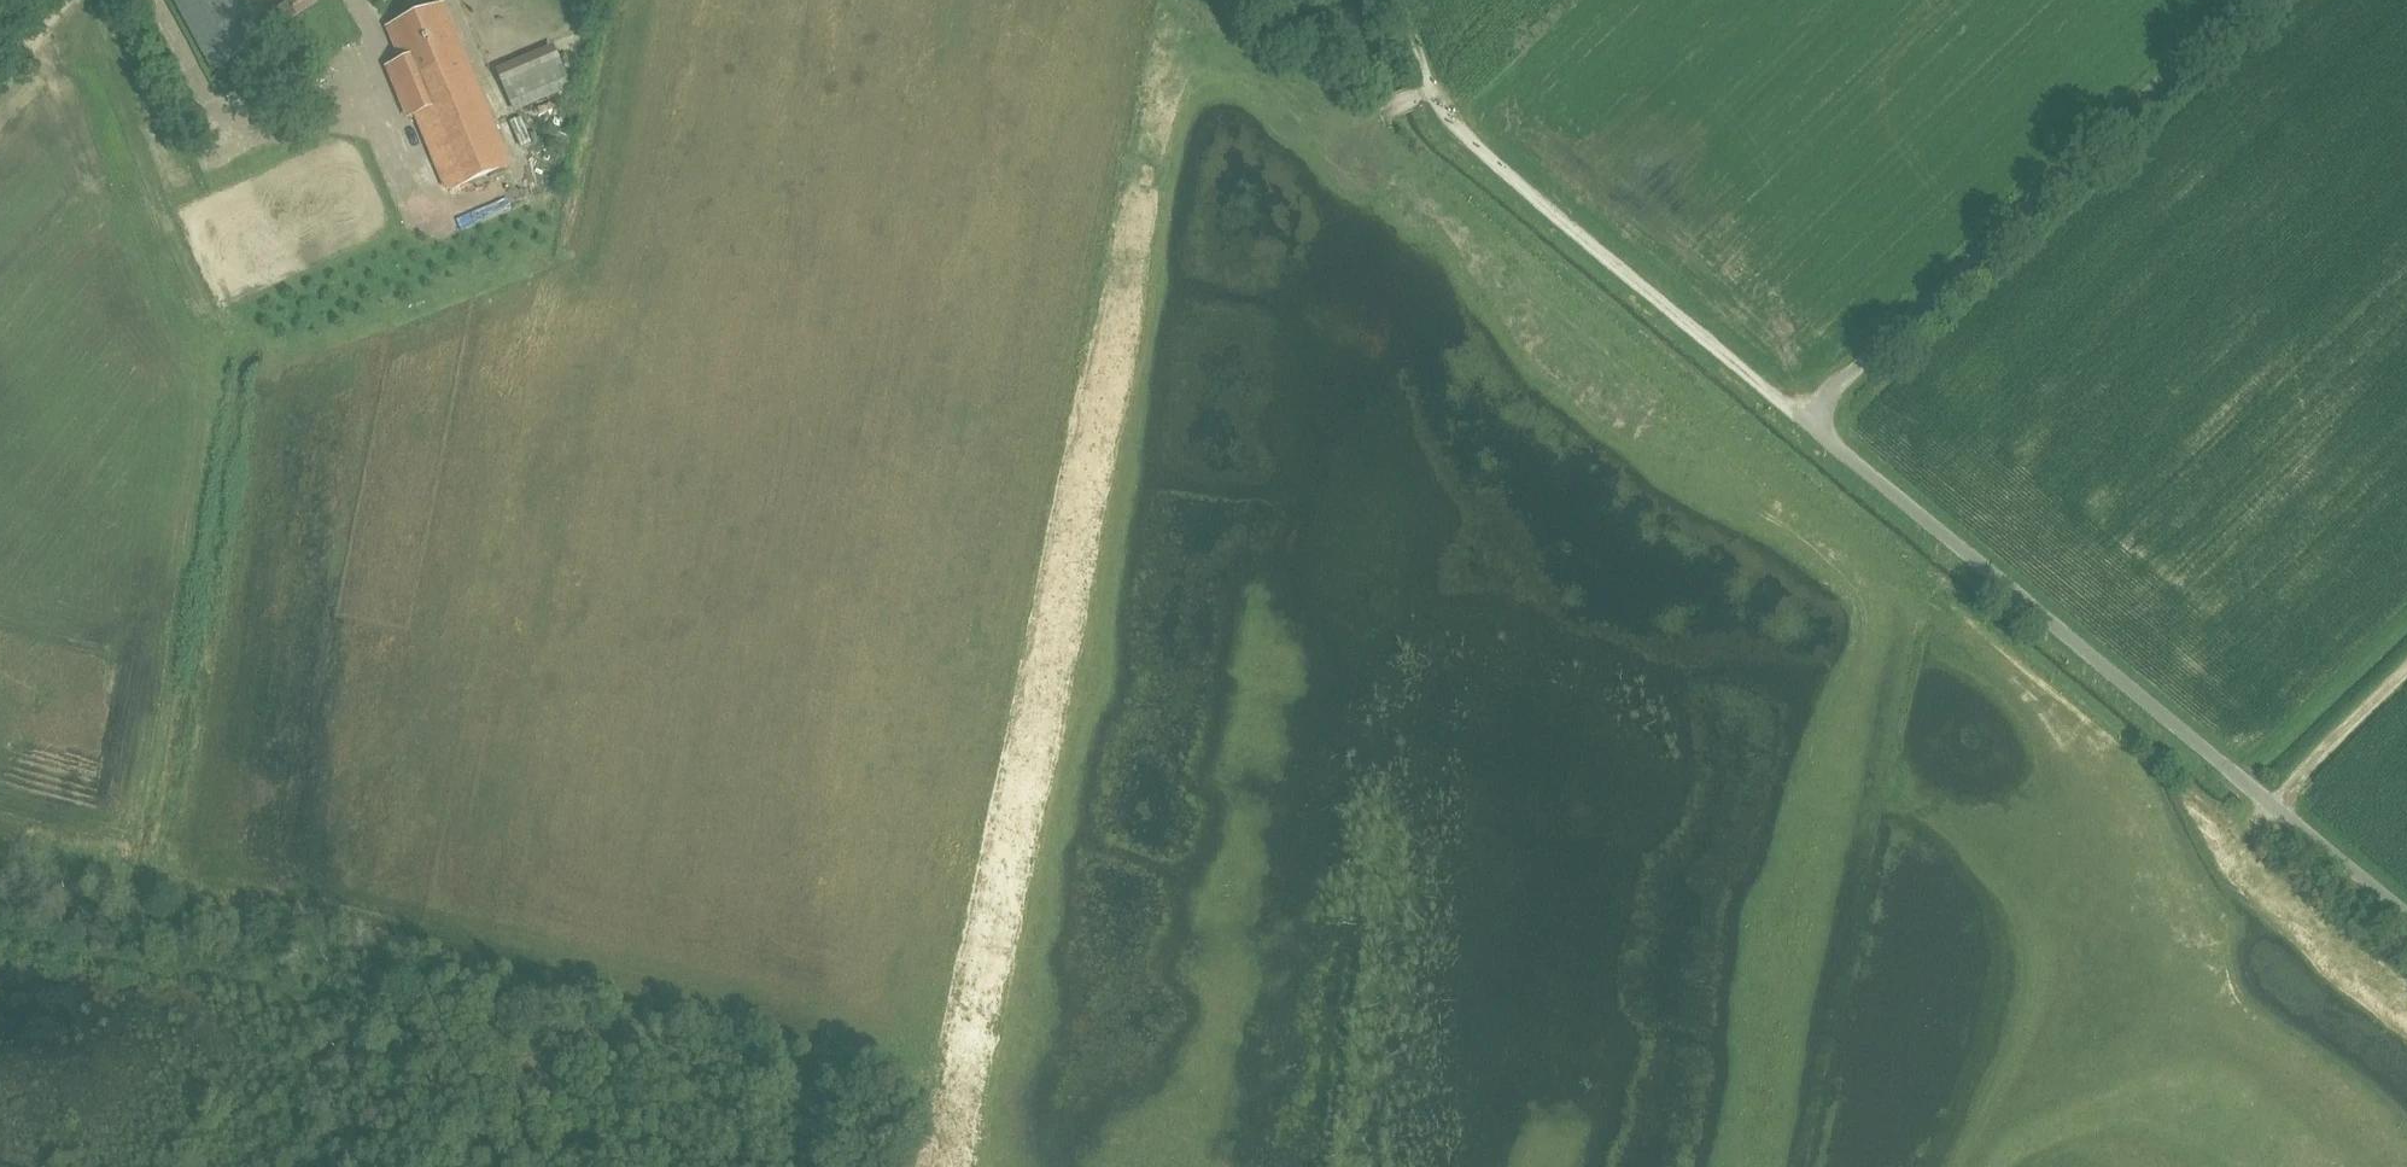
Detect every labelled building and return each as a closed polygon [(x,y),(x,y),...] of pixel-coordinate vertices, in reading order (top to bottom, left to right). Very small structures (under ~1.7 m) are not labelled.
[(214,69),(261,43),(237,0),(176,0),(214,69)] [(444,4),(390,27),(406,66),(392,75),(409,114),(416,111),(449,189),(511,162),(444,4)] [(570,83),(557,51),(502,74),(516,106),(570,83)]
